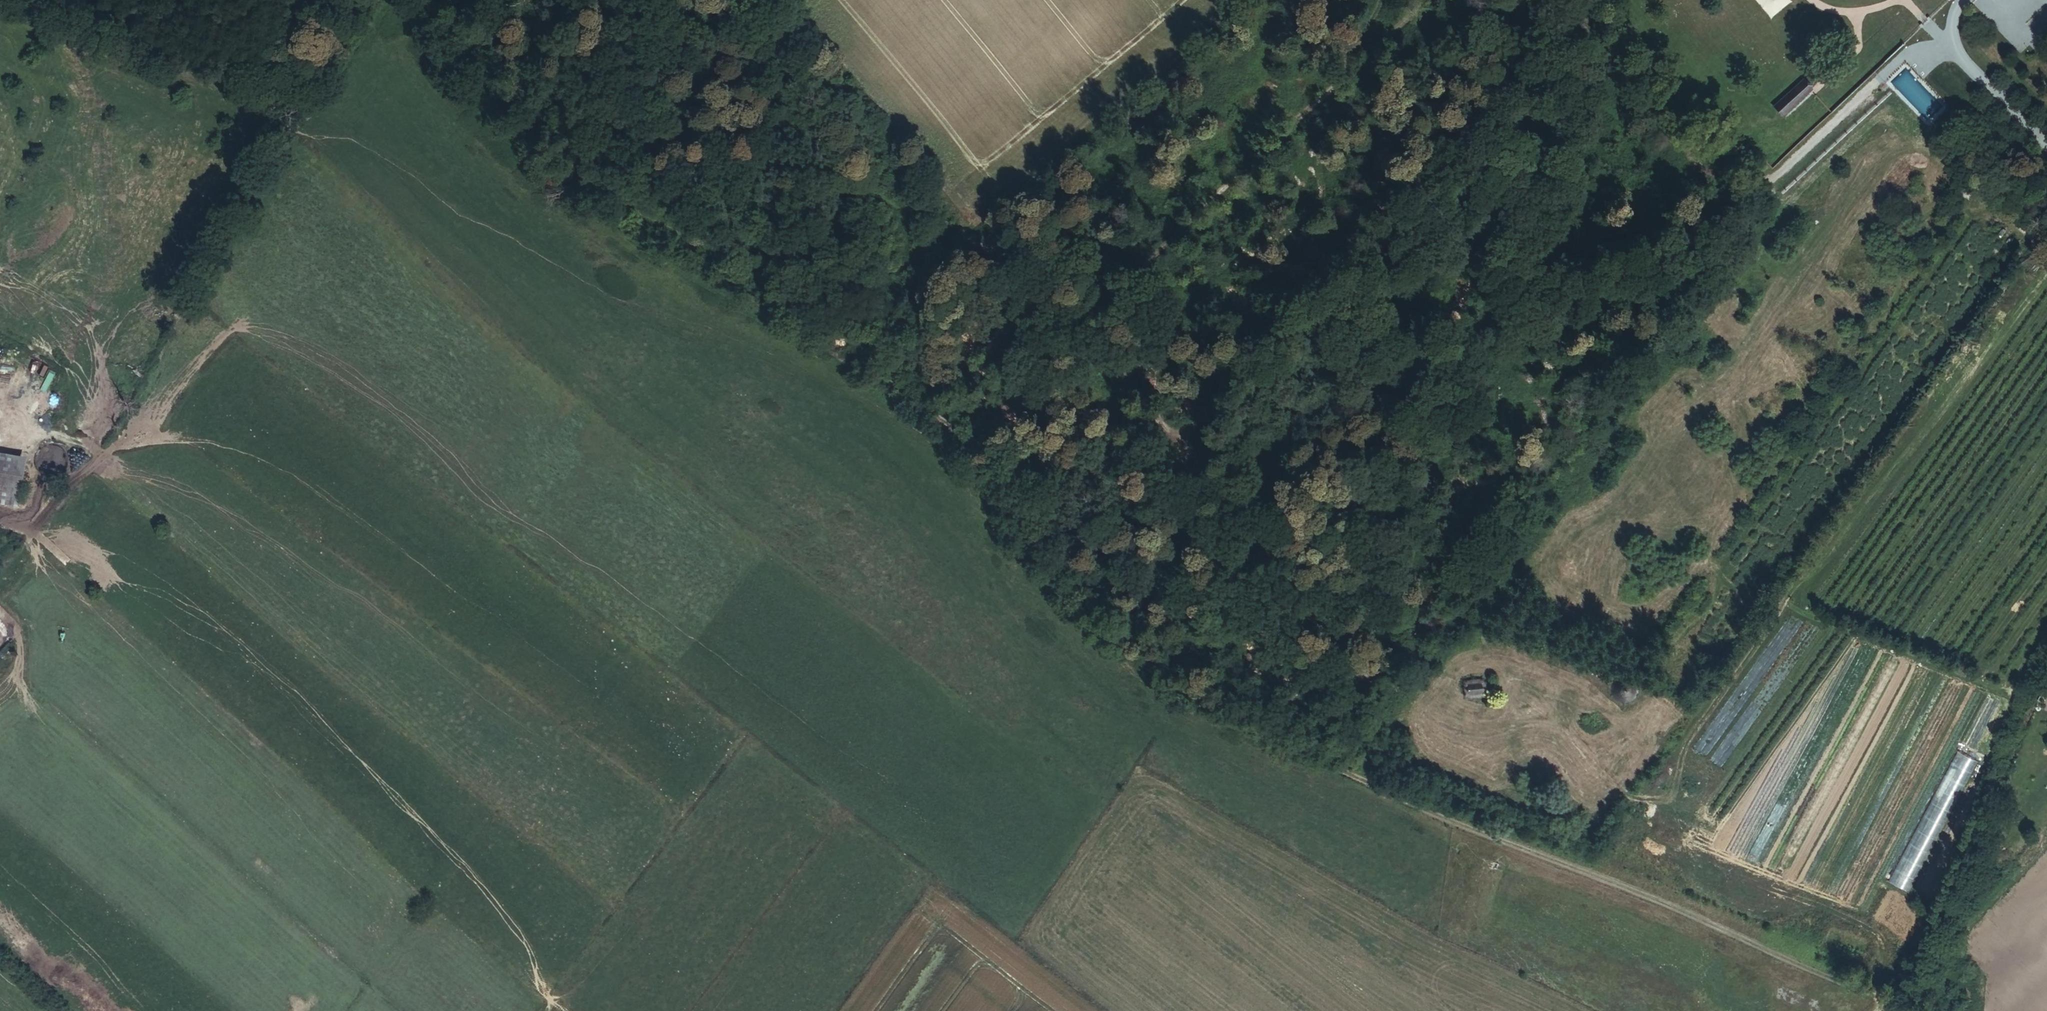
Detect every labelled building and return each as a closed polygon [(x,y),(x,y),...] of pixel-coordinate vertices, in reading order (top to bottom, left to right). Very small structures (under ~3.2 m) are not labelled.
[(1778,115),(1806,88),(1796,79),(1769,105),(1778,115)] [(35,395),(48,366),(0,345),(0,380),(35,395)] [(23,464),(0,461),(0,505),(16,507),(23,464)] [(1465,700),(1488,697),(1486,678),(1463,680),(1465,700)] [(1570,716),(1571,701),(1559,700),(1559,715),(1570,716)]
